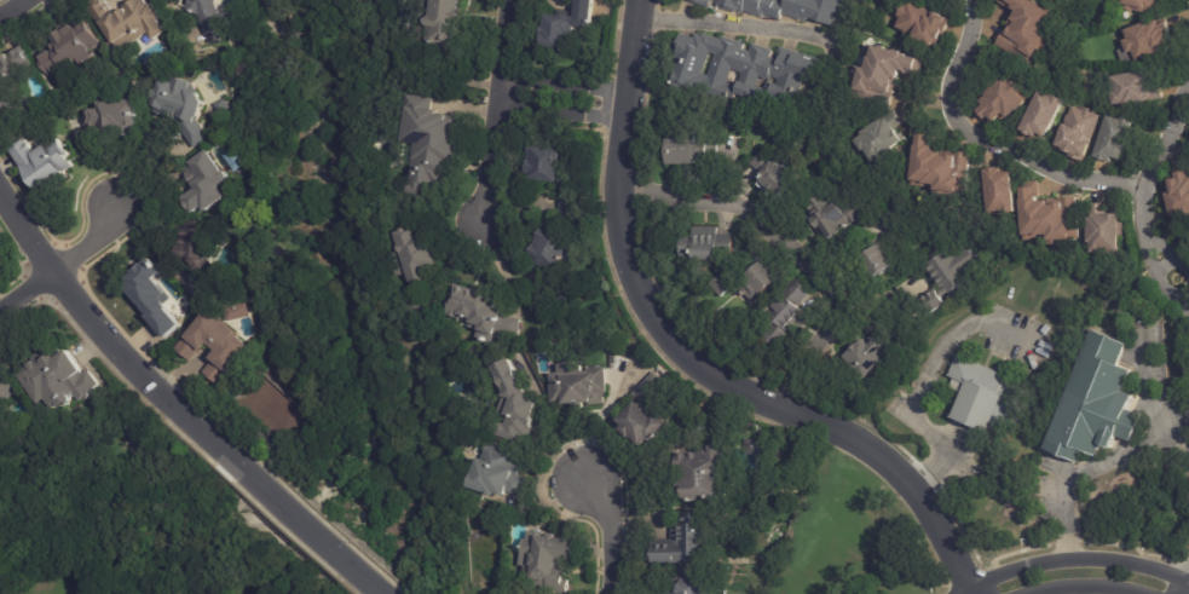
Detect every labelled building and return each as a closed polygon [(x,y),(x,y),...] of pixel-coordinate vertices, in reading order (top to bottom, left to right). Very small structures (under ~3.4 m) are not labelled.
[(122,4),(128,0),(141,0),(143,4),(145,2),(148,5),(155,17),(152,18),(160,30),(146,39),(143,31),(131,40),(132,42),(116,53),(100,28),(97,31),(80,5),(87,0),(101,0),(109,13),(112,10),(114,13),(123,7),(122,4)] [(178,6),(181,0),(219,0),(217,5),(230,39),(209,45),(208,44),(197,15),(191,12),(178,6)] [(420,13),(421,0),(467,0),(467,5),(498,7),(495,33),(466,29),(463,46),(429,42),(432,15),(420,13)] [(578,16),(579,0),(597,0),(595,17),(582,16),(579,51),(549,48),(549,34),(546,34),(547,25),(550,25),(552,13),(578,16)] [(720,11),(687,0),(776,0),(775,1),(781,4),(782,0),(852,0),(849,8),(844,7),(837,28),(810,19),(810,22),(806,21),(804,22),(786,15),(784,22),(768,16),(767,19),(746,12),(746,15),(740,12),(740,15),(721,8),(720,11)] [(951,22),(945,36),(942,35),(941,38),(942,39),(937,50),(911,38),(911,36),(905,33),(906,31),(895,27),(900,18),(896,16),(902,4),(905,5),(907,0),(952,21),(951,22)] [(999,2),(1001,0),(1028,0),(1051,16),(1046,24),(1046,25),(1040,35),(1051,42),(1045,52),(1044,52),(1038,62),(1035,60),(1032,67),(998,45),(1009,27),(1010,27),(1014,23),(1009,21),(1015,12),(1011,10),(1010,11),(999,2)] [(1120,2),(1121,0),(1157,0),(1154,12),(1145,11),(1145,13),(1135,11),(1135,12),(1121,8),(1121,4),(1120,2)] [(41,75),(28,54),(51,40),(47,34),(57,28),(58,29),(68,23),(69,25),(81,17),(97,40),(85,48),(88,53),(75,63),(71,57),(70,58),(71,59),(64,64),(62,62),(41,75)] [(1166,19),(1171,31),(1164,35),(1168,47),(1126,65),(1120,51),(1126,48),(1122,40),(1129,38),(1125,29),(1148,21),(1148,22),(1156,19),(1156,21),(1165,17),(1166,19)] [(722,39),(745,46),(744,51),(750,53),(752,45),(773,52),(770,59),(777,60),(780,48),(821,62),(814,81),(807,79),(795,113),(761,100),(758,108),(741,102),(743,98),(735,96),(734,100),(728,98),(726,104),(716,100),(715,103),(668,86),(674,68),(671,68),(675,58),(673,57),(680,35),(693,40),(694,35),(702,38),(703,35),(721,41),(722,39)] [(21,106),(0,118),(0,52),(5,48),(6,51),(19,44),(28,62),(25,62),(4,74),(21,106)] [(916,75),(902,73),(902,70),(897,69),(895,75),(901,76),(899,87),(896,87),(891,106),(853,98),(854,90),(852,88),(854,75),(853,75),(855,65),(861,67),(864,56),(866,56),(868,44),(904,52),(904,54),(925,59),(920,76),(916,75)] [(1147,74),(1148,82),(1159,80),(1162,99),(1148,102),(1148,103),(1119,108),(1119,104),(1112,105),(1107,77),(1145,70),(1147,74)] [(194,81),(196,82),(194,91),(203,93),(208,103),(204,119),(202,117),(202,121),(214,138),(198,149),(179,122),(183,120),(184,115),(173,113),(172,117),(155,113),(156,109),(152,108),(155,100),(160,102),(161,98),(158,98),(160,91),(162,92),(166,80),(177,82),(179,77),(194,81)] [(991,123),(987,119),(985,121),(976,111),(982,106),(979,103),(987,97),(985,94),(1004,79),(1009,85),(1012,82),(1022,92),(1023,91),(1029,99),(1003,122),(999,117),(992,123),(991,123)] [(1044,137),(1038,134),(1035,138),(1032,135),(1031,137),(1023,133),(1024,132),(1021,131),(1041,91),(1054,98),(1055,96),(1066,102),(1046,138),(1044,137)] [(420,98),(425,98),(423,109),(432,110),(432,114),(451,116),(451,121),(452,121),(446,160),(443,160),(440,175),(439,175),(437,195),(422,192),(421,197),(398,195),(399,180),(403,181),(409,142),(399,140),(404,106),(398,105),(399,96),(420,98)] [(223,114),(218,104),(229,99),(230,103),(231,102),(233,109),(223,114)] [(144,126),(134,126),(134,128),(106,129),(106,126),(96,127),(96,125),(93,125),(93,111),(94,111),(94,109),(105,109),(105,102),(143,100),(144,126)] [(1081,163),(1067,157),(1067,155),(1056,150),(1057,148),(1054,146),(1062,126),(1066,127),(1069,116),(1070,117),(1074,108),(1084,111),(1085,108),(1097,113),(1096,115),(1101,117),(1083,163),(1081,163)] [(906,122),(895,129),(899,135),(905,131),(907,135),(872,161),(864,148),(862,150),(854,139),(862,133),(860,131),(881,116),(883,119),(896,109),(906,122)] [(1110,162),(1096,157),(1109,116),(1121,120),(1122,117),(1133,121),(1121,161),(1112,157),(1110,162)] [(940,133),(937,146),(931,145),(931,150),(940,151),(940,156),(945,156),(945,155),(951,156),(951,151),(972,154),(968,196),(958,195),(958,196),(934,192),(933,195),(929,196),(925,196),(923,195),(922,192),(920,189),(920,186),(913,186),(914,180),(910,180),(914,146),(916,146),(917,134),(925,135),(927,128),(940,129),(940,133)] [(65,135),(79,166),(71,172),(73,174),(46,194),(15,151),(30,139),(39,150),(36,151),(39,155),(65,135)] [(703,145),(703,165),(660,166),(659,139),(689,139),(689,143),(703,143),(703,145)] [(554,213),(553,213),(552,180),(526,178),(526,171),(523,171),(525,152),(523,152),(524,142),(558,144),(555,169),(559,169),(558,185),(571,186),(568,214),(554,213)] [(223,171),(225,174),(224,179),(215,184),(223,195),(202,211),(198,206),(190,212),(187,208),(186,209),(180,201),(181,200),(179,196),(192,186),(189,181),(186,183),(175,168),(204,148),(219,169),(223,169),(223,171)] [(244,172),(242,169),(239,172),(230,157),(244,148),(255,165),(244,172)] [(756,183),(754,180),(758,175),(746,165),(757,151),(777,167),(778,165),(792,177),(774,198),(756,183)] [(1004,173),(1011,172),(1015,213),(989,215),(986,171),(989,169),(989,168),(998,168),(998,169),(1003,168),(1003,173),(1004,173)] [(1188,179),(1188,220),(1176,223),(1174,218),(1170,219),(1165,195),(1170,194),(1166,181),(1174,179),(1174,174),(1185,172),(1188,179)] [(1041,190),(1043,201),(1063,200),(1063,198),(1078,197),(1080,238),(1072,240),(1072,243),(1049,244),(1049,240),(1045,240),(1045,238),(1039,238),(1039,240),(1024,241),(1024,235),(1021,236),(1018,201),(1020,200),(1018,189),(1022,189),(1022,181),(1041,180),(1041,190)] [(861,217),(827,238),(819,225),(814,229),(808,219),(813,215),(806,204),(823,194),(830,203),(836,201),(841,209),(860,198),(868,212),(861,217)] [(1104,204),(1107,204),(1107,214),(1119,215),(1119,224),(1126,224),(1125,236),(1119,235),(1118,250),(1115,250),(1115,254),(1091,253),(1091,243),(1087,243),(1089,219),(1091,219),(1091,214),(1092,214),(1092,204),(1104,204)] [(213,246),(212,252),(204,252),(204,259),(212,271),(198,283),(185,267),(186,267),(178,255),(174,255),(175,242),(178,243),(179,219),(210,221),(209,236),(214,236),(213,246)] [(571,235),(555,271),(524,258),(539,221),(571,235)] [(438,243),(444,265),(433,269),(439,289),(420,295),(419,292),(417,296),(437,305),(417,340),(392,325),(417,287),(400,232),(419,227),(422,237),(432,235),(433,241),(437,240),(438,243)] [(717,235),(732,235),(732,260),(677,260),(677,236),(691,236),(691,227),(716,227),(716,235),(717,235)] [(865,275),(856,260),(882,246),(895,266),(868,282),(865,275)] [(929,318),(918,304),(935,292),(939,295),(943,292),(942,289),(941,290),(925,269),(950,252),(971,281),(948,298),(948,296),(941,301),(945,306),(929,318)] [(148,258),(150,261),(151,260),(155,265),(154,266),(157,270),(150,277),(162,290),(161,292),(165,295),(160,300),(161,301),(158,302),(175,322),(161,336),(140,313),(143,311),(139,307),(137,308),(129,301),(132,299),(120,286),(126,281),(121,276),(128,270),(127,269),(135,260),(137,263),(144,255),(148,258)] [(761,265),(775,282),(746,305),(735,290),(744,283),(741,278),(760,263),(761,265)] [(732,288),(718,301),(708,289),(722,276),(732,288)] [(800,282),(813,294),(800,310),(806,315),(786,335),(789,336),(772,356),(757,344),(772,328),(763,319),(772,310),(797,279),(800,282)] [(474,289),(494,298),(480,328),(471,324),(473,318),(463,315),(461,319),(448,315),(461,283),(474,289)] [(568,294),(579,299),(573,312),(558,305),(564,292),(568,294)] [(250,317),(229,322),(226,308),(250,304),(253,317),(250,317)] [(212,318),(217,323),(218,321),(232,333),(231,334),(246,347),(224,374),(223,371),(212,385),(195,371),(206,358),(212,351),(207,347),(206,348),(202,346),(197,351),(194,348),(181,361),(167,347),(183,329),(185,330),(202,311),(212,318)] [(507,318),(521,321),(519,340),(501,338),(503,318),(507,318)] [(859,340),(865,347),(883,328),(895,341),(877,358),(879,361),(860,380),(839,359),(859,340)] [(1126,345),(1118,365),(1131,371),(1122,393),(1132,397),(1126,410),(1142,416),(1131,442),(1113,434),(1107,450),(1101,448),(1096,457),(1083,452),(1078,463),(1044,450),(1091,330),(1126,345)] [(83,369),(86,373),(90,370),(103,390),(82,404),(75,394),(71,397),(75,400),(63,409),(58,403),(44,414),(13,373),(39,353),(46,362),(54,354),(58,359),(70,351),(83,369)] [(953,357),(1000,376),(998,383),(1027,396),(1011,432),(987,421),(981,434),(945,420),(956,393),(945,388),(950,380),(943,377),(952,357),(953,357)] [(509,362),(524,392),(529,393),(526,400),(536,403),(531,415),(533,415),(529,428),(527,428),(520,445),(495,436),(494,432),(496,425),(500,423),(503,425),(506,416),(495,413),(503,391),(491,368),(508,359),(509,362)] [(1,404),(0,402),(0,366),(6,377),(16,396),(1,404)] [(606,370),(607,396),(606,396),(606,406),(590,408),(590,405),(568,406),(568,404),(554,405),(552,375),(589,373),(588,370),(606,369),(606,370)] [(670,386),(677,392),(659,413),(673,425),(664,433),(665,434),(660,439),(659,438),(656,443),(652,439),(646,446),(635,437),(634,438),(623,429),(627,426),(622,421),(641,399),(634,393),(654,371),(670,386)] [(760,439),(743,439),(743,455),(761,454),(760,439)] [(513,454),(512,459),(514,460),(513,465),(518,466),(515,475),(524,478),(518,496),(506,492),(504,496),(495,492),(494,495),(469,488),(479,459),(480,459),(483,451),(481,451),(485,442),(514,451),(513,454)] [(732,450),(734,488),(727,488),(728,500),(725,500),(725,502),(720,502),(718,501),(705,502),(705,504),(700,504),(700,502),(691,503),(687,455),(709,454),(709,451),(717,450),(717,448),(731,446),(732,450)] [(715,548),(714,560),(682,559),(681,566),(657,564),(658,541),(674,542),(675,524),(685,525),(686,513),(716,515),(715,548)] [(568,582),(567,593),(558,593),(548,593),(548,592),(525,589),(527,567),(521,567),(524,540),(526,540),(527,532),(548,534),(548,538),(550,538),(550,535),(559,536),(559,540),(579,542),(577,561),(561,560),(560,571),(565,571),(564,579),(567,579),(566,582),(568,582)] [(709,588),(708,593),(675,593),(675,590),(683,592),(685,588),(686,588),(687,581),(709,584),(709,588)]
